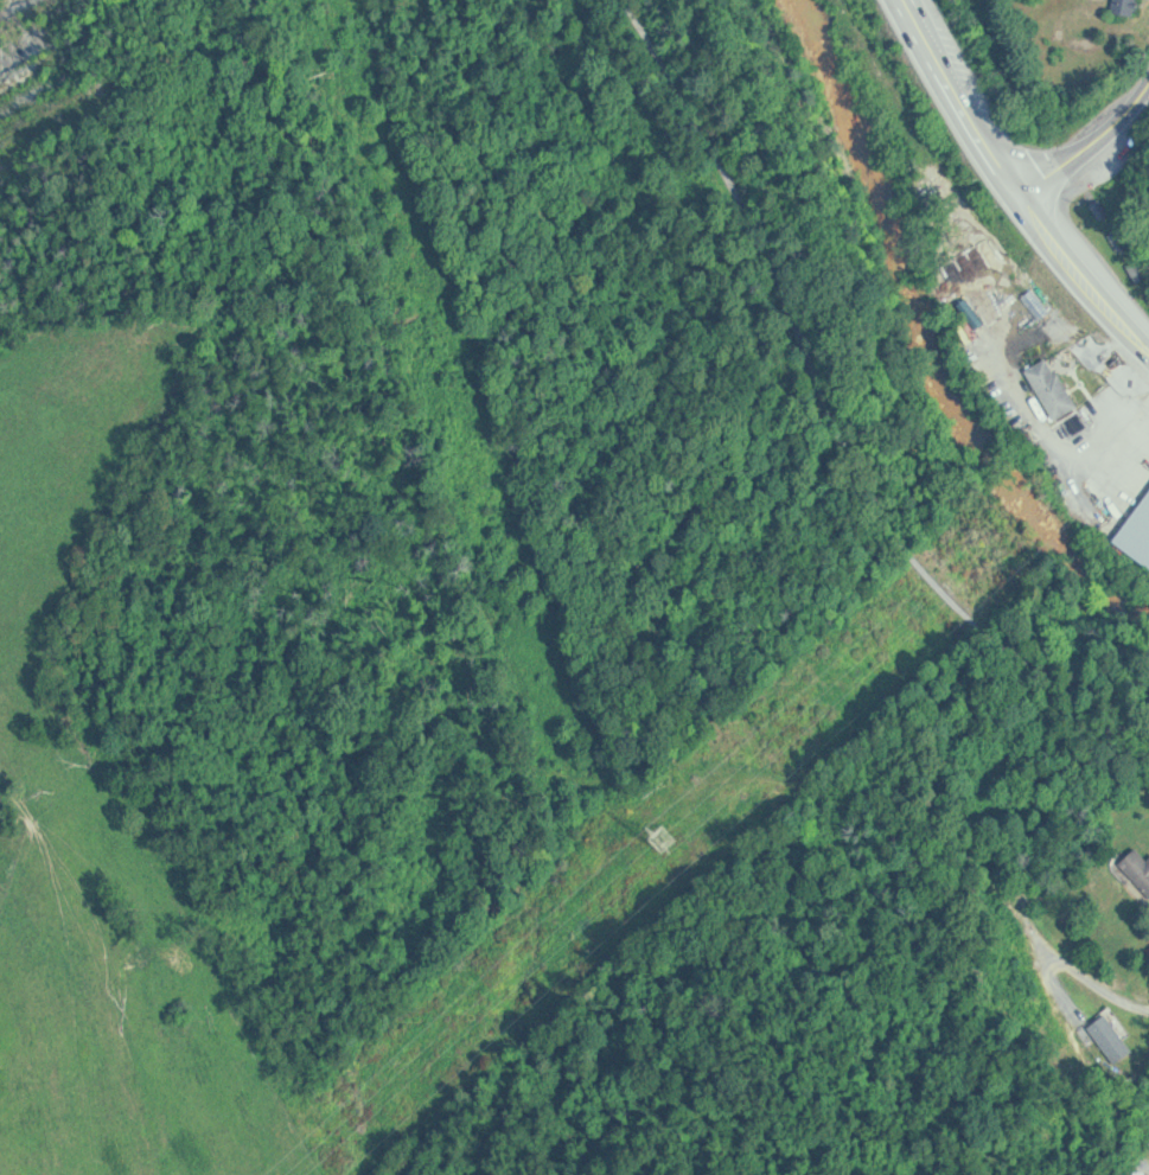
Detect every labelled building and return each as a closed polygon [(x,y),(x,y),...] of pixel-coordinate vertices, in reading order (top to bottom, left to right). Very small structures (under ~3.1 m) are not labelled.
[(1117,14),(1140,14),(1140,0),(1117,0),(1117,14)] [(1049,358),(1059,373),(1062,372),(1081,404),(1058,419),(1028,370),(1049,358)] [(1117,541),(1148,496),(1148,564),(1117,541)] [(1140,848),(1123,864),(1148,892),(1148,858),(1140,848)]
